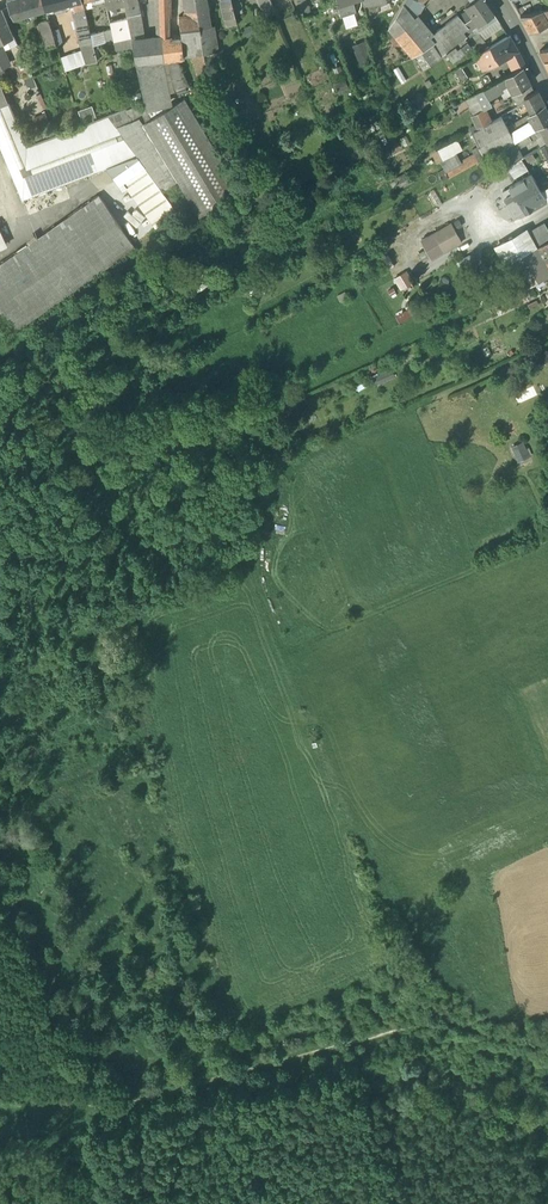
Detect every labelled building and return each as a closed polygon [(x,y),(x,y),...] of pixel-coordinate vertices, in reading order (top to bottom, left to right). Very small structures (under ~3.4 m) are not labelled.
[(43,0),(6,0),(13,19),(46,9),(43,0)] [(46,9),(63,6),(69,4),(68,0),(43,0),(46,9)] [(106,9),(124,5),(124,0),(104,0),(106,9)] [(127,18),(131,37),(144,35),(138,0),(124,0),(124,5),(127,18)] [(165,0),(157,0),(158,34),(170,32),(167,17),(165,0)] [(187,13),(167,17),(170,32),(180,31),(197,29),(197,27),(194,0),(185,0),(187,13)] [(211,25),(207,0),(194,0),(197,27),(211,25)] [(223,19),(235,16),(231,0),(221,0),(220,0),(219,0),(223,19)] [(272,2),(271,0),(257,0),(262,13),(260,14),(262,18),(276,13),(272,2)] [(299,9),(308,7),(306,0),(297,0),(299,9)] [(386,0),(363,0),(368,20),(376,18),(375,14),(380,12),(378,7),(387,4),(386,0)] [(429,4),(418,0),(406,0),(404,4),(414,18),(429,4)] [(484,0),(476,0),(466,7),(469,11),(474,18),(477,23),(480,26),(495,16),(484,0)] [(541,12),(544,11),(541,0),(532,0),(535,13),(541,12)] [(91,33),(83,1),(72,4),(87,62),(97,60),(94,45),(91,33)] [(353,3),(339,6),(342,16),(355,12),(353,3)] [(404,4),(390,29),(395,38),(412,59),(417,56),(424,52),(423,51),(433,45),(434,43),(430,37),(414,18),(404,4)] [(63,6),(46,9),(48,16),(52,15),(64,12),(63,6)] [(526,6),(517,11),(520,17),(529,14),(526,6)] [(0,10),(0,41),(14,35),(2,9),(0,10)] [(474,18),(469,11),(459,17),(465,24),(474,18)] [(529,14),(520,17),(529,34),(547,26),(546,23),(541,12),(535,13),(529,14)] [(459,17),(458,15),(430,37),(434,43),(433,45),(441,57),(465,39),(467,37),(463,33),(469,28),(465,24),(459,17)] [(223,19),(222,19),(224,28),(237,25),(235,16),(223,19)] [(108,21),(109,29),(111,41),(114,54),(134,51),(131,37),(127,18),(108,21)] [(51,27),(49,19),(36,23),(43,49),(56,44),(51,27)] [(469,28),(463,33),(467,37),(473,33),(472,31),(480,26),(479,26),(480,26),(477,23),(469,28)] [(197,29),(202,53),(219,50),(214,25),(211,25),(197,27),(197,29)] [(55,26),(51,27),(56,44),(60,43),(55,26)] [(109,29),(91,33),(94,45),(111,41),(109,29)] [(180,31),(184,57),(190,56),(202,53),(197,29),(180,31)] [(144,35),(131,37),(134,51),(136,63),(163,60),(176,58),(184,57),(180,31),(170,32),(158,34),(144,35)] [(472,48),(478,56),(490,49),(480,34),(473,33),(467,37),(465,39),(467,42),(472,48)] [(478,56),(476,57),(483,70),(496,64),(511,57),(517,71),(522,68),(525,66),(518,52),(510,37),(490,49),(478,56)] [(363,41),(354,44),(361,64),(370,60),(363,41)] [(467,42),(448,56),(453,61),(472,48),(467,42)] [(424,52),(417,56),(424,67),(441,57),(433,45),(423,51),(424,52)] [(0,48),(0,67),(2,66),(10,63),(3,47),(0,48)] [(64,70),(85,63),(81,50),(60,57),(64,70)] [(540,53),(544,63),(547,70),(547,50),(540,53)] [(202,53),(190,56),(198,83),(212,80),(206,66),(204,61),(202,53)] [(176,58),(163,60),(169,89),(188,85),(183,76),(176,58)] [(163,60),(136,63),(136,65),(141,89),(145,107),(146,109),(172,105),(169,89),(163,60)] [(398,65),(393,68),(402,82),(407,79),(398,65)] [(461,66),(454,70),(461,81),(468,77),(461,66)] [(517,71),(496,83),(499,89),(503,94),(508,90),(511,95),(530,85),(522,68),(517,71)] [(429,78),(424,81),(427,86),(432,84),(429,78)] [(0,81),(0,104),(9,100),(0,81)] [(496,83),(479,93),(487,108),(493,120),(500,116),(504,114),(493,93),(499,89),(496,83)] [(517,106),(525,102),(523,98),(528,96),(534,93),(530,85),(511,95),(517,106)] [(534,93),(528,96),(530,100),(525,102),(527,106),(541,98),(537,91),(534,93)] [(473,115),(487,108),(479,93),(466,100),(473,115)] [(184,98),(143,123),(199,215),(240,190),(184,98)] [(544,105),(541,98),(527,106),(531,114),(533,113),(544,105)] [(9,100),(0,104),(0,147),(22,199),(140,155),(112,115),(58,133),(31,143),(27,145),(9,100)] [(92,105),(78,110),(82,121),(96,115),(92,105)] [(533,113),(531,114),(528,117),(531,121),(535,130),(547,122),(547,112),(544,105),(533,113)] [(493,120),(471,132),(479,146),(485,157),(487,159),(495,155),(497,153),(508,146),(516,141),(510,132),(500,116),(493,120)] [(531,121),(510,132),(516,141),(524,136),(534,131),(535,130),(531,121)] [(534,131),(524,136),(528,143),(547,130),(547,122),(535,130),(534,131)] [(28,134),(31,143),(58,133),(54,124),(28,134)] [(460,159),(464,157),(459,149),(456,151),(452,145),(439,152),(443,158),(439,160),(443,167),(445,171),(462,162),(460,159)] [(448,177),(485,157),(479,146),(472,150),(473,153),(464,157),(460,159),(462,162),(445,171),(443,167),(437,170),(442,179),(448,176),(448,177)] [(506,166),(515,161),(508,146),(497,153),(505,167),(506,166)] [(515,161),(506,166),(514,178),(528,170),(521,157),(515,161)] [(145,163),(120,180),(155,227),(178,211),(145,163)] [(398,186),(399,187),(413,180),(408,170),(393,177),(395,179),(398,186)] [(536,183),(530,175),(503,191),(502,194),(515,218),(533,208),(531,205),(537,201),(539,204),(547,199),(547,187),(541,191),(536,183)] [(541,191),(547,187),(547,176),(536,183),(541,191)] [(0,263),(0,305),(17,329),(135,248),(98,195),(0,263)] [(452,222),(435,232),(445,250),(463,240),(452,222)] [(537,247),(547,241),(547,230),(545,223),(529,232),(537,247)] [(527,229),(498,245),(508,264),(537,247),(529,232),(527,229)] [(445,250),(435,232),(421,240),(431,258),(445,250)] [(537,247),(547,267),(547,241),(537,247)] [(508,264),(522,288),(547,275),(547,267),(537,247),(508,264)] [(380,255),(388,269),(397,264),(389,250),(380,255)] [(472,251),(458,259),(464,269),(478,261),(472,251)] [(407,269),(393,277),(400,288),(413,280),(407,269)] [(395,313),(398,319),(411,314),(408,308),(395,313)] [(373,374),(376,383),(395,375),(391,366),(373,374)] [(296,403),(288,406),(291,413),(299,409),(296,403)] [(525,449),(523,442),(514,446),(519,459),(531,454),(528,448),(525,449)]
